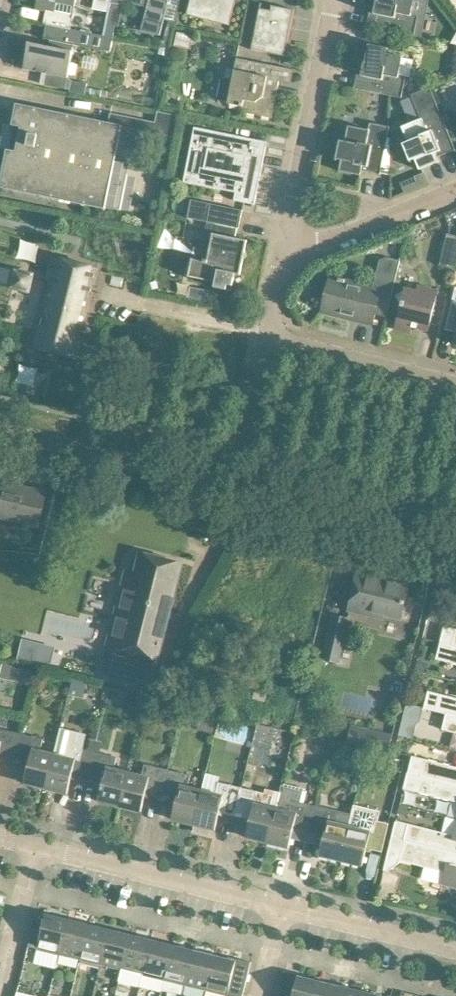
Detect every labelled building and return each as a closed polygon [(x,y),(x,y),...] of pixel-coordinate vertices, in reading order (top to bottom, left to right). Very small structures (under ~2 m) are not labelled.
[(36,8),(47,11),(44,23),(47,24),(71,29),(77,0),(38,0),(36,8)] [(110,2),(121,4),(122,1),(147,7),(141,30),(160,35),(165,18),(175,21),(180,0),(111,0),(110,2)] [(187,15),(230,25),(236,0),(191,0),(187,15)] [(366,7),(376,9),(374,14),(370,13),(368,25),(366,25),(366,26),(414,36),(418,16),(411,15),(415,0),(367,0),(366,7)] [(271,5),(262,3),(261,3),(251,49),(285,56),(285,53),(290,54),(290,52),(288,51),(291,45),(292,45),(292,44),(287,43),(294,10),(271,5)] [(71,29),(47,24),(46,28),(44,39),(50,40),(49,46),(29,42),(24,68),(68,77),(74,45),(110,52),(113,38),(104,36),(71,29)] [(106,24),(104,36),(113,38),(116,26),(106,24)] [(178,32),(175,46),(191,50),(194,35),(178,32)] [(159,39),(158,45),(169,48),(170,42),(165,40),(159,39)] [(370,46),(369,50),(357,47),(353,69),(363,71),(362,76),(358,75),(355,87),(354,87),(354,88),(402,98),(406,78),(399,77),(403,57),(386,53),(387,49),(389,50),(390,49),(368,44),(368,45),(370,46)] [(269,77),(272,65),(237,58),(232,81),(221,79),(217,99),(228,101),(228,104),(242,106),(241,112),(272,118),(280,79),(269,77)] [(88,83),(72,80),(70,92),(85,95),(87,86),(88,83)] [(87,86),(85,95),(93,97),(94,87),(87,86)] [(455,150),(430,87),(411,94),(421,119),(402,126),(409,142),(405,144),(404,142),(403,142),(411,162),(412,162),(411,160),(415,158),(420,170),(440,161),(436,152),(441,150),(443,154),(454,149),(455,151),(455,150)] [(9,125),(6,140),(7,140),(10,141),(8,149),(7,149),(0,185),(0,187),(105,208),(106,207),(121,210),(128,174),(113,171),(122,125),(137,128),(139,119),(111,113),(109,122),(17,103),(12,125),(9,124),(9,125)] [(145,130),(176,136),(180,116),(158,111),(156,122),(147,120),(145,130)] [(380,175),(390,127),(370,123),(369,130),(349,126),(345,142),(341,142),(342,139),(341,139),(336,160),(338,160),(338,158),(342,159),(340,171),(361,175),(363,165),(368,167),(367,171),(379,173),(379,175),(380,175)] [(195,127),(184,182),(236,192),(234,200),(255,204),(267,142),(195,127)] [(411,177),(400,182),(404,192),(416,187),(411,177)] [(192,258),(188,276),(215,282),(214,287),(227,290),(228,285),(233,286),(235,274),(240,275),(247,240),(235,238),(237,228),(239,228),(243,210),(235,208),(235,209),(192,200),(188,218),(208,222),(206,233),(212,234),(207,259),(203,258),(202,261),(192,258)] [(455,270),(455,235),(448,233),(440,265),(455,270)] [(4,250),(1,263),(18,267),(21,254),(4,250)] [(356,284),(345,281),(346,280),(339,278),(339,279),(330,277),(322,311),(350,318),(350,315),(371,321),(371,323),(372,323),(375,312),(387,315),(401,261),(387,257),(380,260),(373,286),(357,282),(356,284)] [(97,268),(58,258),(36,347),(75,357),(97,268)] [(419,286),(418,291),(406,288),(397,323),(420,329),(421,322),(430,325),(438,291),(419,286)] [(445,329),(455,332),(455,287),(445,329)] [(15,520),(39,525),(47,493),(4,483),(0,498),(0,516),(15,520)] [(126,569),(106,650),(156,663),(182,563),(141,553),(136,572),(126,569)] [(385,581),(385,577),(358,571),(349,610),(382,618),(383,614),(401,618),(408,586),(385,581)] [(327,644),(345,648),(351,618),(333,615),(327,644)] [(440,643),(455,646),(455,629),(444,626),(440,643)] [(440,643),(436,659),(455,664),(455,646),(440,643)] [(418,660),(416,670),(425,672),(427,662),(418,660)] [(16,667),(2,663),(0,672),(0,677),(12,680),(16,667)] [(17,667),(15,679),(33,682),(35,671),(17,667)] [(424,707),(446,713),(455,715),(455,697),(428,691),(424,707)] [(178,721),(182,707),(166,703),(163,717),(178,721)] [(407,703),(404,717),(418,720),(422,718),(424,707),(407,703)] [(207,724),(205,731),(214,733),(218,717),(201,713),(199,722),(207,724)] [(442,728),(455,732),(455,715),(446,713),(442,728)] [(352,724),(348,742),(388,751),(391,738),(373,734),(374,729),(352,724)] [(20,733),(0,728),(0,758),(13,762),(20,733)] [(54,754),(46,788),(68,794),(72,776),(87,780),(94,751),(88,750),(82,748),(85,738),(82,734),(60,729),(54,754)] [(46,788),(54,754),(40,751),(43,739),(20,733),(13,762),(29,765),(25,783),(46,788)] [(97,741),(90,739),(88,750),(94,751),(97,741)] [(120,806),(128,772),(114,769),(117,757),(94,751),(87,780),(103,784),(98,801),(120,806)] [(408,773),(455,784),(455,766),(412,756),(408,773)] [(161,798),(168,769),(145,764),(142,775),(128,772),(120,806),(141,812),(146,794),(161,798)] [(193,824),(202,790),(188,787),(191,775),(168,769),(161,798),(176,802),(172,819),(193,824)] [(408,773),(408,772),(404,788),(455,801),(455,784),(408,773)] [(235,816),(242,787),(219,782),(216,793),(202,790),(193,824),(215,830),(219,812),(235,816)] [(309,834),(316,805),(304,803),(307,792),(305,789),(285,784),(281,786),(276,808),(267,842),(289,848),(293,830),(309,834)] [(267,842),(276,808),(262,805),(265,793),(242,787),(235,816),(250,820),(246,837),(267,842)] [(350,826),(341,860),(363,866),(367,848),(383,852),(389,823),(378,821),(381,811),(355,804),(350,826)] [(400,804),(398,813),(406,815),(408,806),(400,804)] [(316,805),(309,834),(324,838),(320,855),(341,860),(350,826),(336,823),(339,811),(316,805)] [(392,837),(455,853),(455,825),(454,835),(442,832),(396,820),(392,837)] [(383,870),(388,871),(399,863),(399,861),(425,867),(444,872),(441,884),(455,888),(455,853),(392,837),(383,870)] [(35,920),(29,946),(38,948),(59,954),(67,919),(46,914),(44,922),(35,920)] [(59,954),(80,959),(88,925),(67,919),(59,954)] [(88,925),(80,959),(101,964),(109,930),(88,925)] [(101,964),(122,969),(130,935),(109,930),(101,964)] [(122,969),(119,981),(140,986),(143,974),(151,940),(130,935),(122,969)] [(143,974),(164,979),(172,945),(151,940),(143,974)] [(164,979),(185,984),(193,950),(172,945),(164,979)] [(193,950),(185,984),(206,990),(214,955),(193,950)] [(232,995),(243,995),(251,962),(250,962),(250,964),(214,955),(206,990),(232,995)] [(320,981),(285,973),(285,971),(284,971),(278,995),(316,995),(320,981)] [(341,986),(320,981),(316,995),(338,995),(341,986)] [(362,991),(341,986),(338,995),(360,995),(362,991)]
